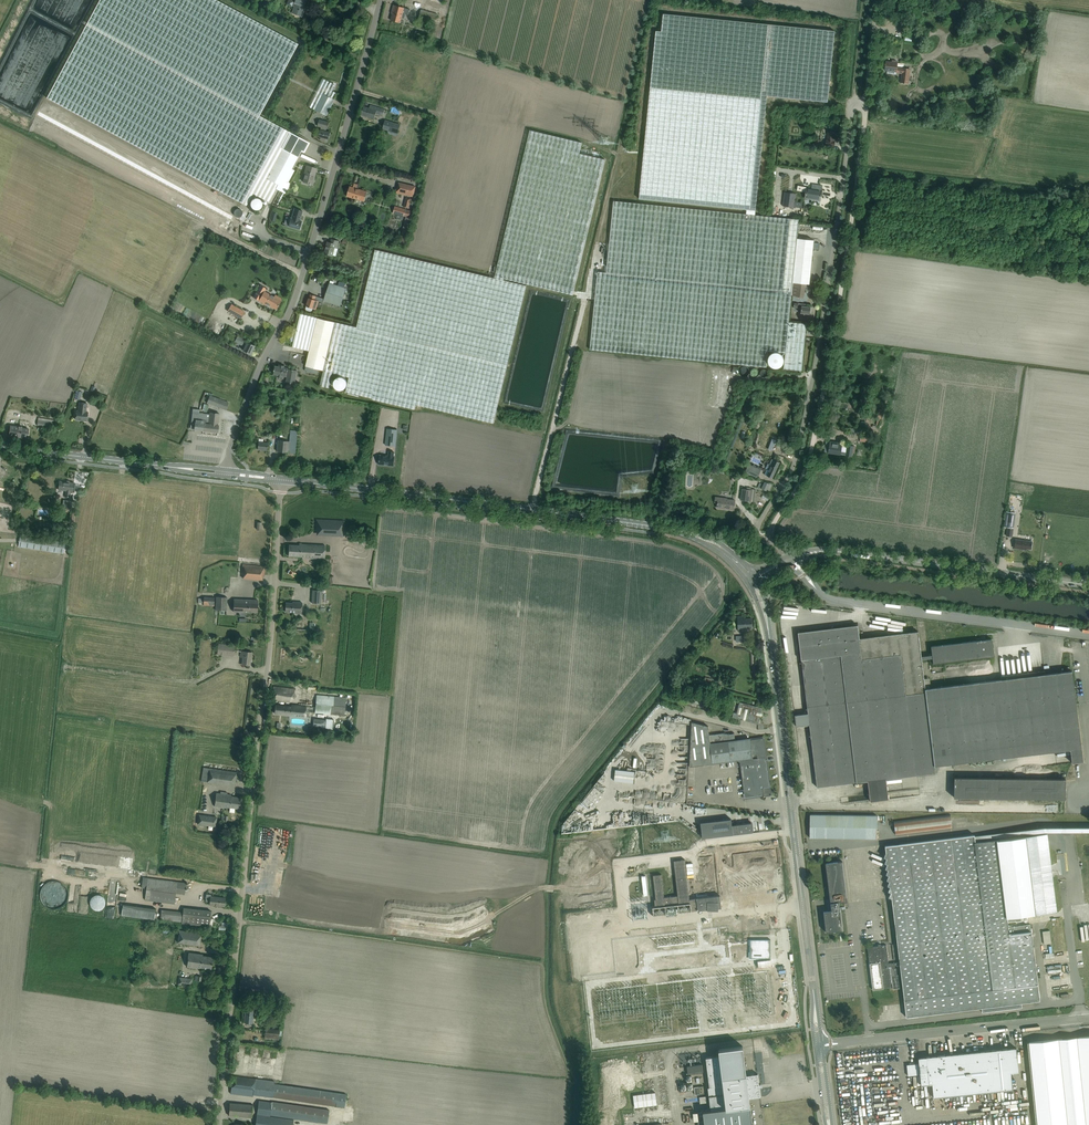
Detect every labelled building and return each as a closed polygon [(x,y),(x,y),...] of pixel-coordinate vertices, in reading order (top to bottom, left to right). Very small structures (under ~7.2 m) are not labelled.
[(298,44),(216,0),(99,0),(47,98),(246,205),(253,193),(268,201),(275,188),(280,190),(285,181),(288,182),(294,170),(291,169),(298,157),(306,141),(291,132),(259,115),(298,44)] [(295,2),(293,2),(292,5),(295,7),(292,13),(302,16),(305,8),(304,8),(307,0),(296,0),(295,2)] [(408,15),(410,9),(394,5),(392,10),(393,10),(391,20),(400,23),(401,18),(404,18),(405,14),(408,15)] [(418,20),(435,25),(438,14),(421,10),(418,20)] [(746,214),(755,215),(767,96),(827,102),(834,31),(663,14),(661,31),(656,31),(639,199),(747,210),(746,214)] [(897,71),(898,63),(895,62),(896,61),(894,61),(894,62),(886,61),(884,70),(897,71)] [(903,68),(901,83),(908,84),(911,69),(903,68)] [(329,97),(323,93),(315,109),(326,115),(334,99),(329,97)] [(380,115),(382,108),(370,105),(370,106),(368,106),(368,107),(364,106),(361,115),(374,119),(376,113),(380,115)] [(323,138),(322,141),(327,142),(330,132),(326,131),(326,128),(328,129),(329,122),(319,119),(317,126),(321,127),(319,136),(323,138)] [(398,133),(400,125),(385,120),(383,129),(398,133)] [(416,404),(493,423),(526,286),(503,280),(504,278),(573,295),(605,160),(579,153),(582,143),(529,130),(494,278),(375,249),(357,327),(300,314),(292,346),(309,351),(305,370),(313,372),(314,368),(323,370),(320,385),(329,387),(332,373),(349,377),(346,391),(371,398),(371,399),(415,409),(416,404)] [(835,141),(834,141),(832,141),(833,139),(834,139),(835,132),(828,131),(827,140),(826,140),(826,145),(834,146),(835,141)] [(312,184),(314,177),(316,168),(317,169),(317,168),(306,165),(303,174),(305,175),(303,181),(308,183),(308,184),(310,184),(312,184)] [(396,193),(413,197),(415,186),(399,183),(399,184),(399,187),(397,187),(396,193)] [(827,200),(828,196),(820,195),(822,186),(812,184),(812,189),(807,189),(806,197),(820,199),(827,200)] [(347,196),(364,201),(367,191),(350,186),(347,196)] [(785,192),(783,206),(794,207),(794,205),(802,206),(802,203),(795,202),(796,194),(785,192)] [(801,370),(805,338),(806,324),(789,322),(791,296),(803,297),(806,283),(809,284),(814,241),(797,239),(799,220),(755,215),(746,214),(613,201),(606,272),(597,271),(590,349),(623,352),(766,367),(768,351),(785,352),(784,368),(801,370)] [(395,206),(393,213),(404,216),(406,210),(406,209),(395,206)] [(290,218),(288,226),(299,229),(300,228),(302,224),(301,224),(302,221),(299,220),(302,211),(294,208),(291,218),(290,218)] [(404,216),(406,216),(401,236),(402,236),(401,243),(407,245),(409,238),(407,237),(411,218),(410,217),(411,212),(406,210),(404,216)] [(327,242),(326,246),(327,246),(326,248),(325,248),(324,253),(326,254),(327,254),(333,256),(335,247),(337,248),(339,241),(331,239),(330,242),(327,242)] [(323,301),(339,306),(345,287),(329,283),(323,301)] [(260,285),(253,298),(263,303),(263,302),(276,309),(282,299),(282,298),(280,300),(264,291),(266,288),(260,285)] [(247,304),(251,295),(247,294),(245,299),(242,297),(240,301),(247,304)] [(316,296),(311,294),(309,298),(308,299),(307,301),(308,302),(306,306),(306,308),(306,309),(307,310),(310,311),(311,311),(312,310),(313,308),(316,309),(317,305),(316,304),(317,300),(315,299),(316,296)] [(807,304),(802,304),(802,305),(798,304),(798,303),(794,303),(793,307),(801,308),(800,314),(805,315),(805,313),(810,314),(811,307),(806,306),(807,304)] [(241,319),(245,312),(231,304),(227,311),(241,319)] [(245,346),(243,350),(250,354),(251,353),(253,351),(252,350),(254,346),(244,341),(244,340),(237,336),(235,341),(242,345),(242,344),(245,346)] [(768,361),(768,362),(768,363),(769,364),(770,365),(770,366),(771,367),(772,367),(773,367),(773,368),(774,368),(775,368),(776,368),(777,368),(778,368),(779,368),(780,367),(781,366),(782,365),(783,364),(783,363),(783,362),(784,361),(784,360),(784,359),(784,358),(783,358),(783,357),(782,356),(782,355),(781,354),(780,353),(779,353),(778,353),(777,352),(776,352),(775,352),(774,352),(774,353),(773,353),(772,353),(771,354),(770,354),(770,355),(769,356),(769,357),(768,357),(768,358),(768,359),(768,360),(768,361)] [(296,373),(297,370),(292,369),(290,369),(288,369),(288,368),(285,368),(284,367),(285,366),(279,365),(279,366),(275,366),(274,369),(273,373),(274,373),(274,374),(277,375),(277,376),(282,377),(283,376),(287,376),(286,383),(294,384),(296,373)] [(739,371),(739,372),(739,373),(740,374),(740,375),(741,375),(741,376),(742,376),(743,377),(744,377),(745,377),(746,376),(747,376),(748,375),(749,374),(749,373),(749,372),(749,371),(749,370),(748,369),(748,368),(747,367),(746,367),(745,367),(744,367),(743,367),(742,367),(741,367),(741,368),(740,368),(740,369),(740,370),(739,370),(739,371)] [(750,372),(750,373),(750,374),(751,375),(751,376),(752,376),(753,377),(754,377),(755,377),(756,377),(757,376),(758,375),(759,374),(759,373),(759,372),(758,371),(758,370),(757,369),(756,369),(755,368),(754,368),(753,368),(753,369),(752,369),(751,370),(750,371),(750,372)] [(226,410),(228,402),(210,395),(207,403),(226,410)] [(75,419),(84,420),(86,420),(86,421),(87,421),(88,412),(86,412),(87,403),(79,402),(78,411),(76,410),(76,415),(75,414),(74,418),(75,418),(75,419)] [(218,425),(219,414),(210,412),(210,414),(199,413),(199,409),(193,409),(192,412),(191,425),(190,428),(194,429),(217,432),(218,425)] [(27,438),(28,429),(22,428),(22,427),(10,426),(9,436),(27,438)] [(386,445),(396,447),(397,430),(387,429),(386,445)] [(278,440),(277,451),(289,453),(290,441),(278,440)] [(828,452),(840,454),(846,455),(852,456),(853,446),(848,445),(847,447),(842,446),(842,443),(830,441),(828,452)] [(267,443),(258,442),(257,449),(266,450),(267,443)] [(379,464),(385,465),(385,463),(387,464),(387,465),(393,466),(394,456),(394,452),(389,451),(388,456),(380,455),(379,460),(378,461),(379,461),(379,464)] [(780,462),(775,460),(767,476),(772,478),(780,462)] [(757,478),(761,470),(749,465),(746,473),(757,478)] [(70,491),(73,491),(74,483),(63,481),(59,480),(59,482),(58,490),(65,490),(65,496),(69,496),(70,491)] [(765,482),(762,488),(767,490),(770,484),(765,482)] [(751,490),(742,489),(741,500),(749,501),(751,490)] [(734,510),(735,500),(727,499),(728,498),(715,497),(715,502),(717,502),(717,508),(734,510)] [(75,510),(76,502),(65,501),(64,509),(75,510)] [(1006,536),(1012,536),(1015,513),(1006,511),(1004,527),(1008,527),(1006,536)] [(343,536),(344,521),(316,519),(316,530),(316,535),(320,535),(343,536)] [(20,535),(18,547),(63,554),(65,542),(20,535)] [(1031,549),(1032,541),(1015,539),(1014,548),(1023,549),(1023,548),(1031,549)] [(304,558),(324,559),(325,545),(302,544),(302,543),(299,543),(299,545),(289,545),(288,556),(304,557),(304,558)] [(327,563),(325,585),(332,586),(333,576),(330,576),(331,564),(327,563)] [(244,578),(262,580),(263,576),(264,576),(265,566),(243,564),(242,574),(244,575),(244,578)] [(322,590),(313,590),(312,603),(321,604),(322,590)] [(204,597),(203,605),(214,606),(215,597),(204,597)] [(216,597),(215,610),(226,611),(227,597),(216,597)] [(234,599),(233,611),(257,612),(258,600),(234,599)] [(301,613),(302,602),(292,602),(292,603),(286,602),(285,611),(295,612),(295,613),(301,613)] [(744,616),(737,616),(738,631),(747,630),(746,628),(752,628),(752,618),(745,619),(744,616)] [(859,638),(858,625),(798,632),(808,713),(795,715),(796,726),(809,725),(817,787),(868,781),(870,801),(888,799),(886,779),(935,773),(934,766),(1070,749),(1072,762),(1083,761),(1072,671),(1045,674),(1044,671),(1000,676),(1001,679),(925,689),(921,659),(932,658),(932,655),(921,656),(918,631),(859,638)] [(932,655),(932,658),(933,663),(994,656),(992,639),(931,646),(932,655)] [(235,646),(218,644),(217,654),(234,656),(235,646)] [(248,665),(250,665),(251,660),(250,660),(250,658),(252,658),(252,652),(241,651),(241,653),(243,654),(242,664),(247,665),(248,665)] [(294,702),(295,688),(273,686),(272,700),(294,702)] [(316,696),(315,713),(345,716),(346,699),(316,696)] [(737,713),(735,718),(758,724),(763,708),(739,702),(737,713)] [(296,716),(305,717),(306,706),(291,705),(291,706),(275,705),(274,713),(296,715),(296,716)] [(109,725),(110,718),(99,718),(98,734),(106,734),(106,725),(109,725)] [(314,719),(313,727),(314,728),(333,730),(334,719),(326,718),(326,721),(314,719)] [(739,759),(744,799),(764,797),(763,788),(769,787),(763,738),(750,739),(750,738),(735,740),(734,733),(729,734),(723,733),(709,735),(708,726),(692,722),(689,766),(712,763),(739,759)] [(237,772),(203,767),(201,781),(235,786),(237,772)] [(633,783),(634,772),(615,769),(614,781),(633,783)] [(955,778),(954,797),(1065,798),(1065,779),(955,778)] [(216,793),(214,806),(226,808),(226,807),(230,807),(229,812),(234,813),(235,808),(239,809),(241,797),(231,796),(231,795),(227,794),(220,793),(216,793)] [(810,814),(810,837),(877,838),(877,815),(810,814)] [(199,815),(198,824),(216,827),(217,817),(199,815)] [(753,832),(752,823),(732,825),(731,819),(700,822),(702,838),(753,832)] [(974,835),(975,840),(1045,831),(1088,831),(1088,827),(1044,826),(974,835)] [(878,946),(867,947),(873,990),(892,987),(891,982),(892,982),(893,989),(900,988),(898,975),(897,975),(896,968),(895,969),(894,965),(900,965),(906,1017),(981,1008),(982,1012),(1022,1007),(1021,1003),(1040,1000),(1030,924),(1008,927),(1008,922),(1012,921),(1016,921),(1022,921),(1021,916),(1057,911),(1047,833),(975,841),(975,840),(974,835),(885,846),(886,852),(884,857),(886,858),(884,862),(887,864),(885,868),(888,869),(886,874),(889,875),(887,879),(889,880),(887,885),(890,886),(888,891),(891,892),(889,896),(891,897),(899,962),(888,963),(886,945),(881,945),(881,944),(878,944),(878,946)] [(773,851),(766,852),(769,880),(777,879),(773,851)] [(763,852),(730,856),(730,864),(764,860),(763,852)] [(710,855),(703,856),(707,889),(714,888),(710,855)] [(721,908),(720,895),(689,899),(685,859),(674,860),(678,896),(664,897),(661,874),(653,875),(656,899),(654,899),(655,907),(652,907),(653,916),(654,916),(653,908),(665,906),(678,905),(690,903),(691,912),(691,911),(698,910),(721,908)] [(826,932),(843,930),(839,902),(847,901),(842,861),(825,863),(830,903),(827,903),(828,911),(823,911),(826,932)] [(145,899),(174,904),(176,893),(184,894),(186,883),(148,878),(145,899)] [(763,899),(780,899),(780,890),(763,890),(763,899)] [(224,906),(225,898),(211,896),(211,894),(206,894),(205,901),(210,902),(210,905),(224,906)] [(156,909),(123,904),(121,915),(154,920),(156,909)] [(183,908),(183,913),(182,922),(182,923),(209,926),(211,911),(183,908)] [(182,922),(183,913),(161,910),(160,919),(182,922)] [(1048,943),(1056,942),(1053,928),(1046,929),(1048,943)] [(200,945),(202,933),(180,930),(179,932),(178,942),(182,943),(200,945)] [(770,939),(750,939),(750,958),(770,958),(770,939)] [(202,954),(188,952),(187,967),(196,968),(196,967),(211,969),(213,957),(202,955),(202,954)] [(179,977),(178,984),(191,986),(192,979),(179,977)] [(244,1022),(253,1023),(254,1008),(245,1007),(244,1022)] [(278,1040),(279,1030),(265,1028),(264,1038),(278,1040)] [(1029,1042),(1037,1124),(1088,1124),(1088,1036),(1029,1042)] [(750,1106),(749,1098),(760,1097),(758,1074),(746,1075),(743,1046),(719,1049),(720,1056),(706,1058),(710,1087),(708,1087),(709,1096),(711,1110),(703,1111),(704,1120),(698,1121),(699,1124),(752,1124),(750,1106)] [(1016,1048),(967,1052),(918,1057),(921,1085),(933,1084),(934,1097),(1012,1089),(1010,1073),(1019,1072),(1016,1048)] [(918,1063),(907,1065),(908,1076),(919,1074),(918,1063)] [(703,1072),(702,1065),(687,1066),(688,1074),(703,1072)] [(317,1103),(344,1108),(346,1095),(274,1084),(274,1082),(233,1076),(230,1093),(253,1097),(253,1095),(317,1103)] [(693,1090),(692,1082),(678,1084),(679,1092),(693,1090)] [(694,1087),(695,1095),(704,1094),(703,1086),(694,1087)] [(655,1092),(633,1095),(635,1107),(656,1105),(655,1092)] [(294,1119),(270,1116),(270,1115),(327,1123),(328,1110),(258,1100),(256,1124),(293,1124),(294,1119)] [(252,1117),(253,1105),(230,1103),(229,1115),(252,1117)]
